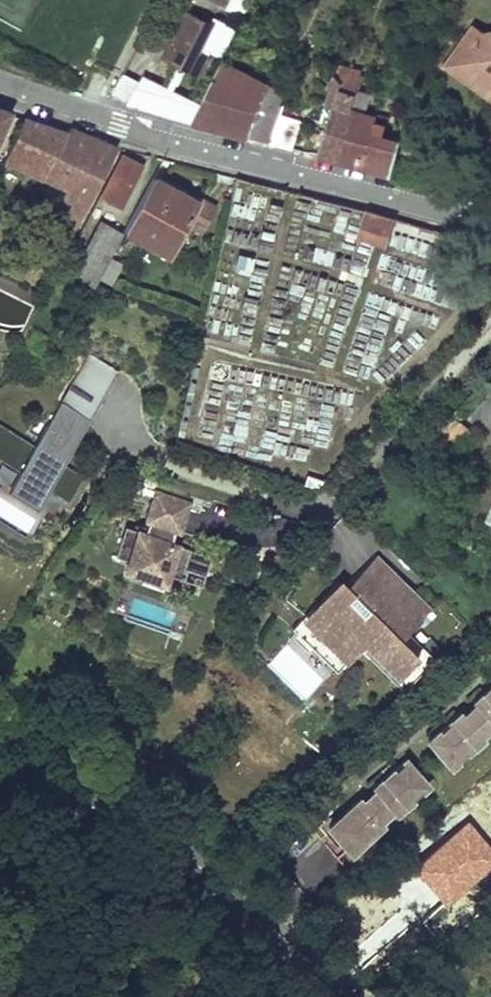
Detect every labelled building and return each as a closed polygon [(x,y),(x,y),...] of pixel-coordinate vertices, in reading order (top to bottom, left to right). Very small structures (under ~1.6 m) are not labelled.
[(226,6),(231,9),(228,15),(235,19),(239,13),(243,15),(250,0),(229,0),(226,6)] [(185,9),(162,54),(178,62),(185,66),(197,72),(205,56),(196,51),(211,22),(185,9)] [(466,50),(480,30),(469,23),(439,63),(479,92),(485,85),(466,72),(476,58),(466,50)] [(480,30),(466,50),(476,58),(466,72),(485,85),(479,92),(490,100),(490,38),(480,30)] [(339,60),(331,72),(340,82),(338,87),(353,92),(355,88),(360,66),(339,60)] [(198,104),(172,92),(185,66),(178,62),(165,88),(140,76),(136,82),(124,102),(123,104),(189,122),(198,104)] [(198,104),(189,122),(244,138),(245,136),(268,142),(278,114),(287,87),(219,68),(215,78),(211,77),(198,104)] [(317,153),(338,158),(353,92),(338,87),(340,82),(331,72),(326,82),(335,89),(317,153)] [(124,102),(136,82),(120,74),(108,94),(124,102)] [(353,92),(338,158),(390,172),(399,140),(382,136),(384,125),(373,122),(374,117),(361,113),(367,91),(355,88),(353,92)] [(299,121),(278,114),(268,142),(290,148),(299,121)] [(20,117),(4,161),(42,178),(69,131),(20,117)] [(69,131),(42,178),(64,188),(45,224),(68,235),(116,148),(100,142),(70,129),(69,131)] [(122,158),(103,197),(122,206),(142,166),(122,158)] [(197,203),(152,178),(124,230),(167,255),(184,225),(201,234),(216,208),(200,199),(197,203)] [(388,233),(393,214),(370,208),(368,207),(361,231),(377,236),(378,230),(388,233)] [(101,220),(69,272),(94,286),(122,233),(101,220)] [(386,239),(388,233),(378,230),(377,236),(380,237),(386,239)] [(116,370),(86,353),(35,443),(0,424),(0,460),(2,461),(0,465),(0,512),(31,530),(47,501),(43,499),(116,370)] [(52,514),(61,499),(45,488),(35,503),(52,514)] [(138,546),(126,542),(119,560),(133,565),(171,578),(188,583),(191,572),(209,579),(215,560),(175,547),(179,533),(182,534),(191,506),(159,496),(149,523),(152,524),(147,537),(141,535),(138,546)] [(138,546),(141,535),(129,531),(126,542),(138,546)] [(428,607),(369,549),(305,613),(350,658),(368,640),(397,670),(420,647),(404,631),(428,607)] [(168,587),(171,578),(133,565),(129,574),(168,587)] [(206,589),(209,579),(191,572),(188,583),(206,589)] [(473,702),(490,722),(490,686),(473,702)] [(460,712),(484,739),(490,733),(490,722),(473,702),(460,712)] [(484,739),(460,712),(428,740),(450,768),(484,739)] [(405,759),(371,789),(394,816),(428,787),(405,759)] [(394,816),(371,789),(360,798),(383,825),(394,816)] [(360,798),(326,827),(349,854),(383,825),(360,798)]
